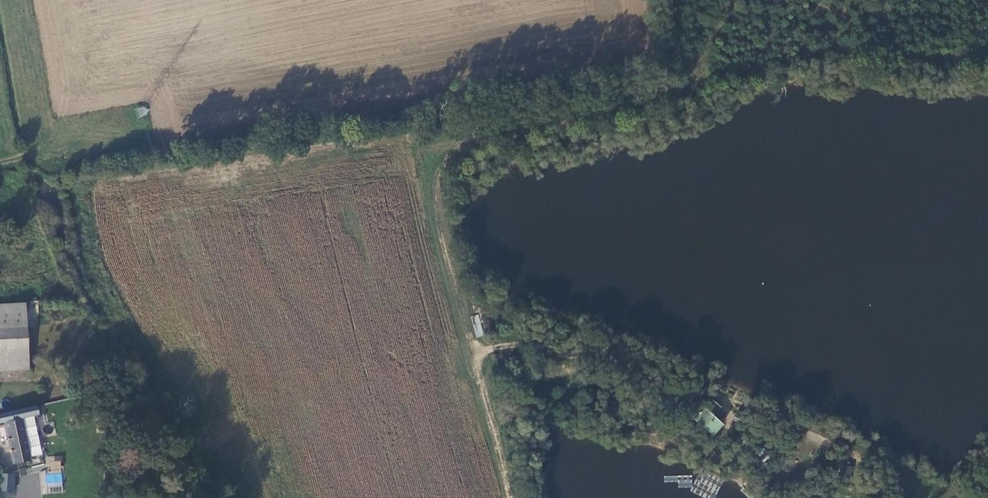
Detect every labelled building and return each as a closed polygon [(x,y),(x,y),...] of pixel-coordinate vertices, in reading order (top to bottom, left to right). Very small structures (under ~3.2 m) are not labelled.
[(25,331),(24,305),(0,306),(0,386),(27,384),(25,331)] [(479,314),(471,316),(476,337),(484,336),(479,314)] [(709,398),(702,406),(712,415),(719,406),(709,398)] [(3,422),(20,418),(39,414),(36,405),(0,413),(0,423),(3,422)] [(702,406),(692,418),(711,435),(722,423),(712,415),(702,406)] [(20,418),(3,422),(13,462),(29,459),(20,418)] [(45,490),(61,490),(62,455),(46,455),(45,490)] [(839,477),(851,478),(852,465),(840,465),(839,477)] [(0,473),(0,491),(14,492),(15,474),(0,473)]
